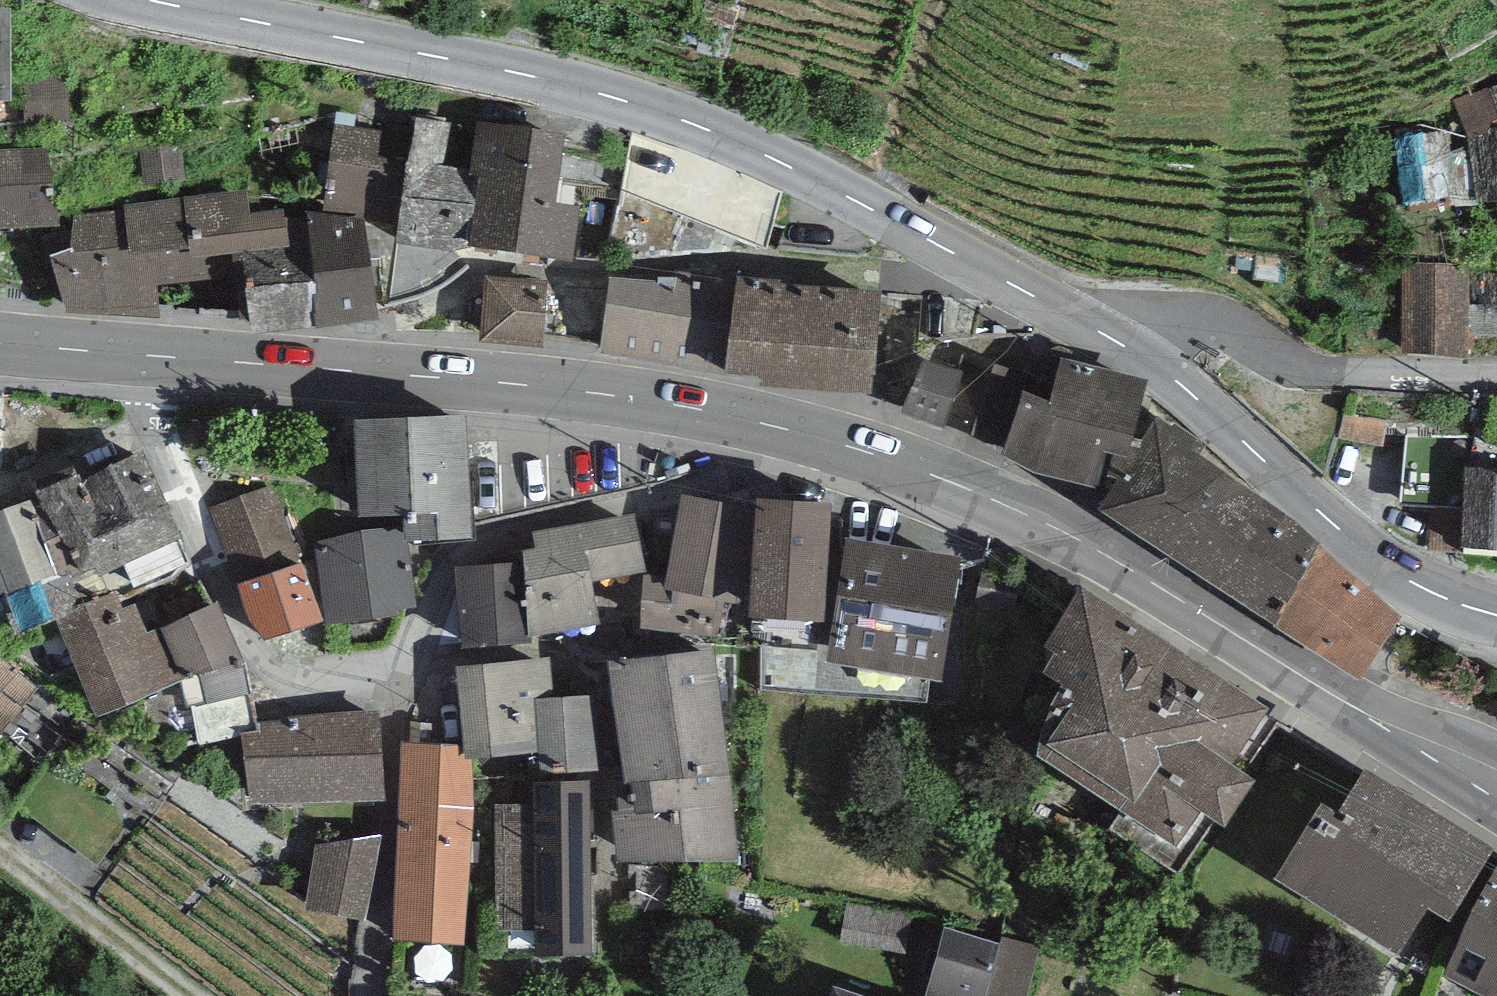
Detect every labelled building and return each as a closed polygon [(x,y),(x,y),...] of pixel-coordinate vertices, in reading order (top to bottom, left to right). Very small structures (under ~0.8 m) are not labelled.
[(0,2),(0,83),(11,83),(11,2),(0,2)] [(66,70),(21,73),(25,119),(69,116),(66,70)] [(1457,98),(1468,136),(1475,193),(1496,192),(1496,84),(1457,98)] [(450,120),(415,111),(412,134),(394,219),(393,230),(448,235),(466,232),(467,227),(479,163),(471,162),(444,157),(450,120)] [(564,127),(477,115),(471,162),(479,163),(557,174),(564,127)] [(412,134),(333,120),(321,202),(364,203),(365,212),(394,219),(412,134)] [(1448,127),(1394,136),(1405,199),(1459,189),(1448,127)] [(0,149),(0,220),(60,218),(46,148),(0,149)] [(555,187),(557,174),(479,163),(467,227),(573,244),(581,192),(555,187)] [(125,207),(72,212),(71,243),(50,248),(64,300),(159,307),(160,275),(234,267),(233,242),(289,239),(284,203),(249,205),(247,186),(124,201),(125,207)] [(304,202),(284,203),(289,239),(233,242),(234,267),(242,311),(251,310),(253,323),(312,317),(377,306),(365,212),(364,203),(321,202),(304,202)] [(1470,263),(1399,265),(1401,344),(1472,343),(1470,263)] [(781,268),(736,264),(735,274),(727,364),(727,368),(760,370),(760,366),(872,375),(880,282),(781,273),(781,268)] [(727,364),(735,274),(674,267),(673,272),(658,270),(656,277),(608,272),(601,341),(727,364)] [(547,274),(484,270),(480,334),(542,339),(547,274)] [(904,403),(943,416),(961,362),(922,349),(904,403)] [(964,351),(961,362),(943,416),(1004,435),(1022,380),(1025,371),(964,351)] [(1049,389),(1022,380),(1004,435),(1042,460),(1111,473),(1130,446),(1146,370),(1062,351),(1049,389)] [(465,402),(354,409),(360,498),(404,495),(406,523),(473,518),(465,402)] [(1137,518),(1198,445),(1207,436),(1158,406),(1130,446),(1111,473),(1099,492),(1137,518)] [(1460,435),(1406,436),(1407,498),(1460,498),(1460,435)] [(24,484),(28,494),(33,509),(38,508),(59,568),(94,556),(98,566),(101,565),(108,586),(116,584),(123,601),(137,596),(134,589),(190,557),(143,441),(24,484)] [(1205,563),(1260,485),(1198,445),(1137,518),(1205,563)] [(1464,461),(1464,546),(1496,546),(1496,461),(1464,461)] [(757,483),(755,499),(751,544),(753,596),(825,602),(832,489),(757,483)] [(273,485),(209,507),(263,628),(321,608),(273,485)] [(1260,485),(1205,563),(1272,609),(1322,536),(1326,530),(1260,485)] [(755,499),(683,487),(666,563),(646,565),(640,615),(716,629),(726,588),(741,591),(751,544),(755,499)] [(0,504),(0,576),(16,623),(57,609),(72,604),(70,598),(108,586),(101,565),(98,566),(94,556),(59,568),(38,508),(33,509),(28,494),(0,504)] [(522,542),(523,553),(528,625),(601,612),(592,569),(647,560),(635,506),(534,524),(537,539),(522,542)] [(403,524),(313,538),(325,615),(416,600),(403,524)] [(958,543),(845,528),(829,646),(942,661),(958,543)] [(1272,609),(1318,638),(1360,569),(1322,536),(1272,609)] [(523,553),(455,558),(460,636),(529,632),(528,625),(523,553)] [(1036,732),(1087,764),(1179,632),(1082,568),(1045,628),(1054,636),(1044,651),(1065,663),(1050,684),(1042,701),(1036,732)] [(1400,603),(1360,569),(1318,638),(1360,665),(1400,603)] [(72,604),(57,609),(98,702),(183,672),(189,703),(251,683),(242,644),(218,592),(149,624),(137,596),(123,601),(116,584),(108,586),(70,598),(72,604)] [(1179,632),(1087,764),(1177,826),(1203,788),(1225,803),(1255,760),(1232,744),(1267,693),(1179,632)] [(613,799),(617,850),(739,849),(715,634),(609,648),(624,756),(614,757),(618,798),(613,799)] [(535,689),(553,687),(549,649),(456,658),(464,740),(465,750),(473,749),(540,742),(535,689)] [(0,655),(0,728),(39,684),(0,655)] [(535,689),(540,742),(542,762),(600,756),(593,683),(553,687),(535,689)] [(377,705),(259,716),(259,725),(242,726),(249,801),(384,789),(377,705)] [(459,739),(401,736),(393,930),(465,934),(473,815),(473,749),(465,750),(464,740),(459,739)] [(1493,833),(1363,754),(1339,791),(1322,781),(1273,859),(1397,937),(1428,888),(1449,900),(1493,833)] [(587,768),(532,771),(533,794),(493,796),(500,920),(534,918),(536,942),(596,939),(587,768)] [(363,913),(380,832),(317,839),(309,903),(363,913)] [(1441,960),(1496,988),(1496,852),(1441,960)] [(858,897),(849,934),(909,948),(918,911),(858,897)] [(926,993),(938,995),(1025,995),(1040,941),(1001,930),(1000,934),(946,920),(926,993)] [(832,971),(823,995),(905,995),(832,971)]
